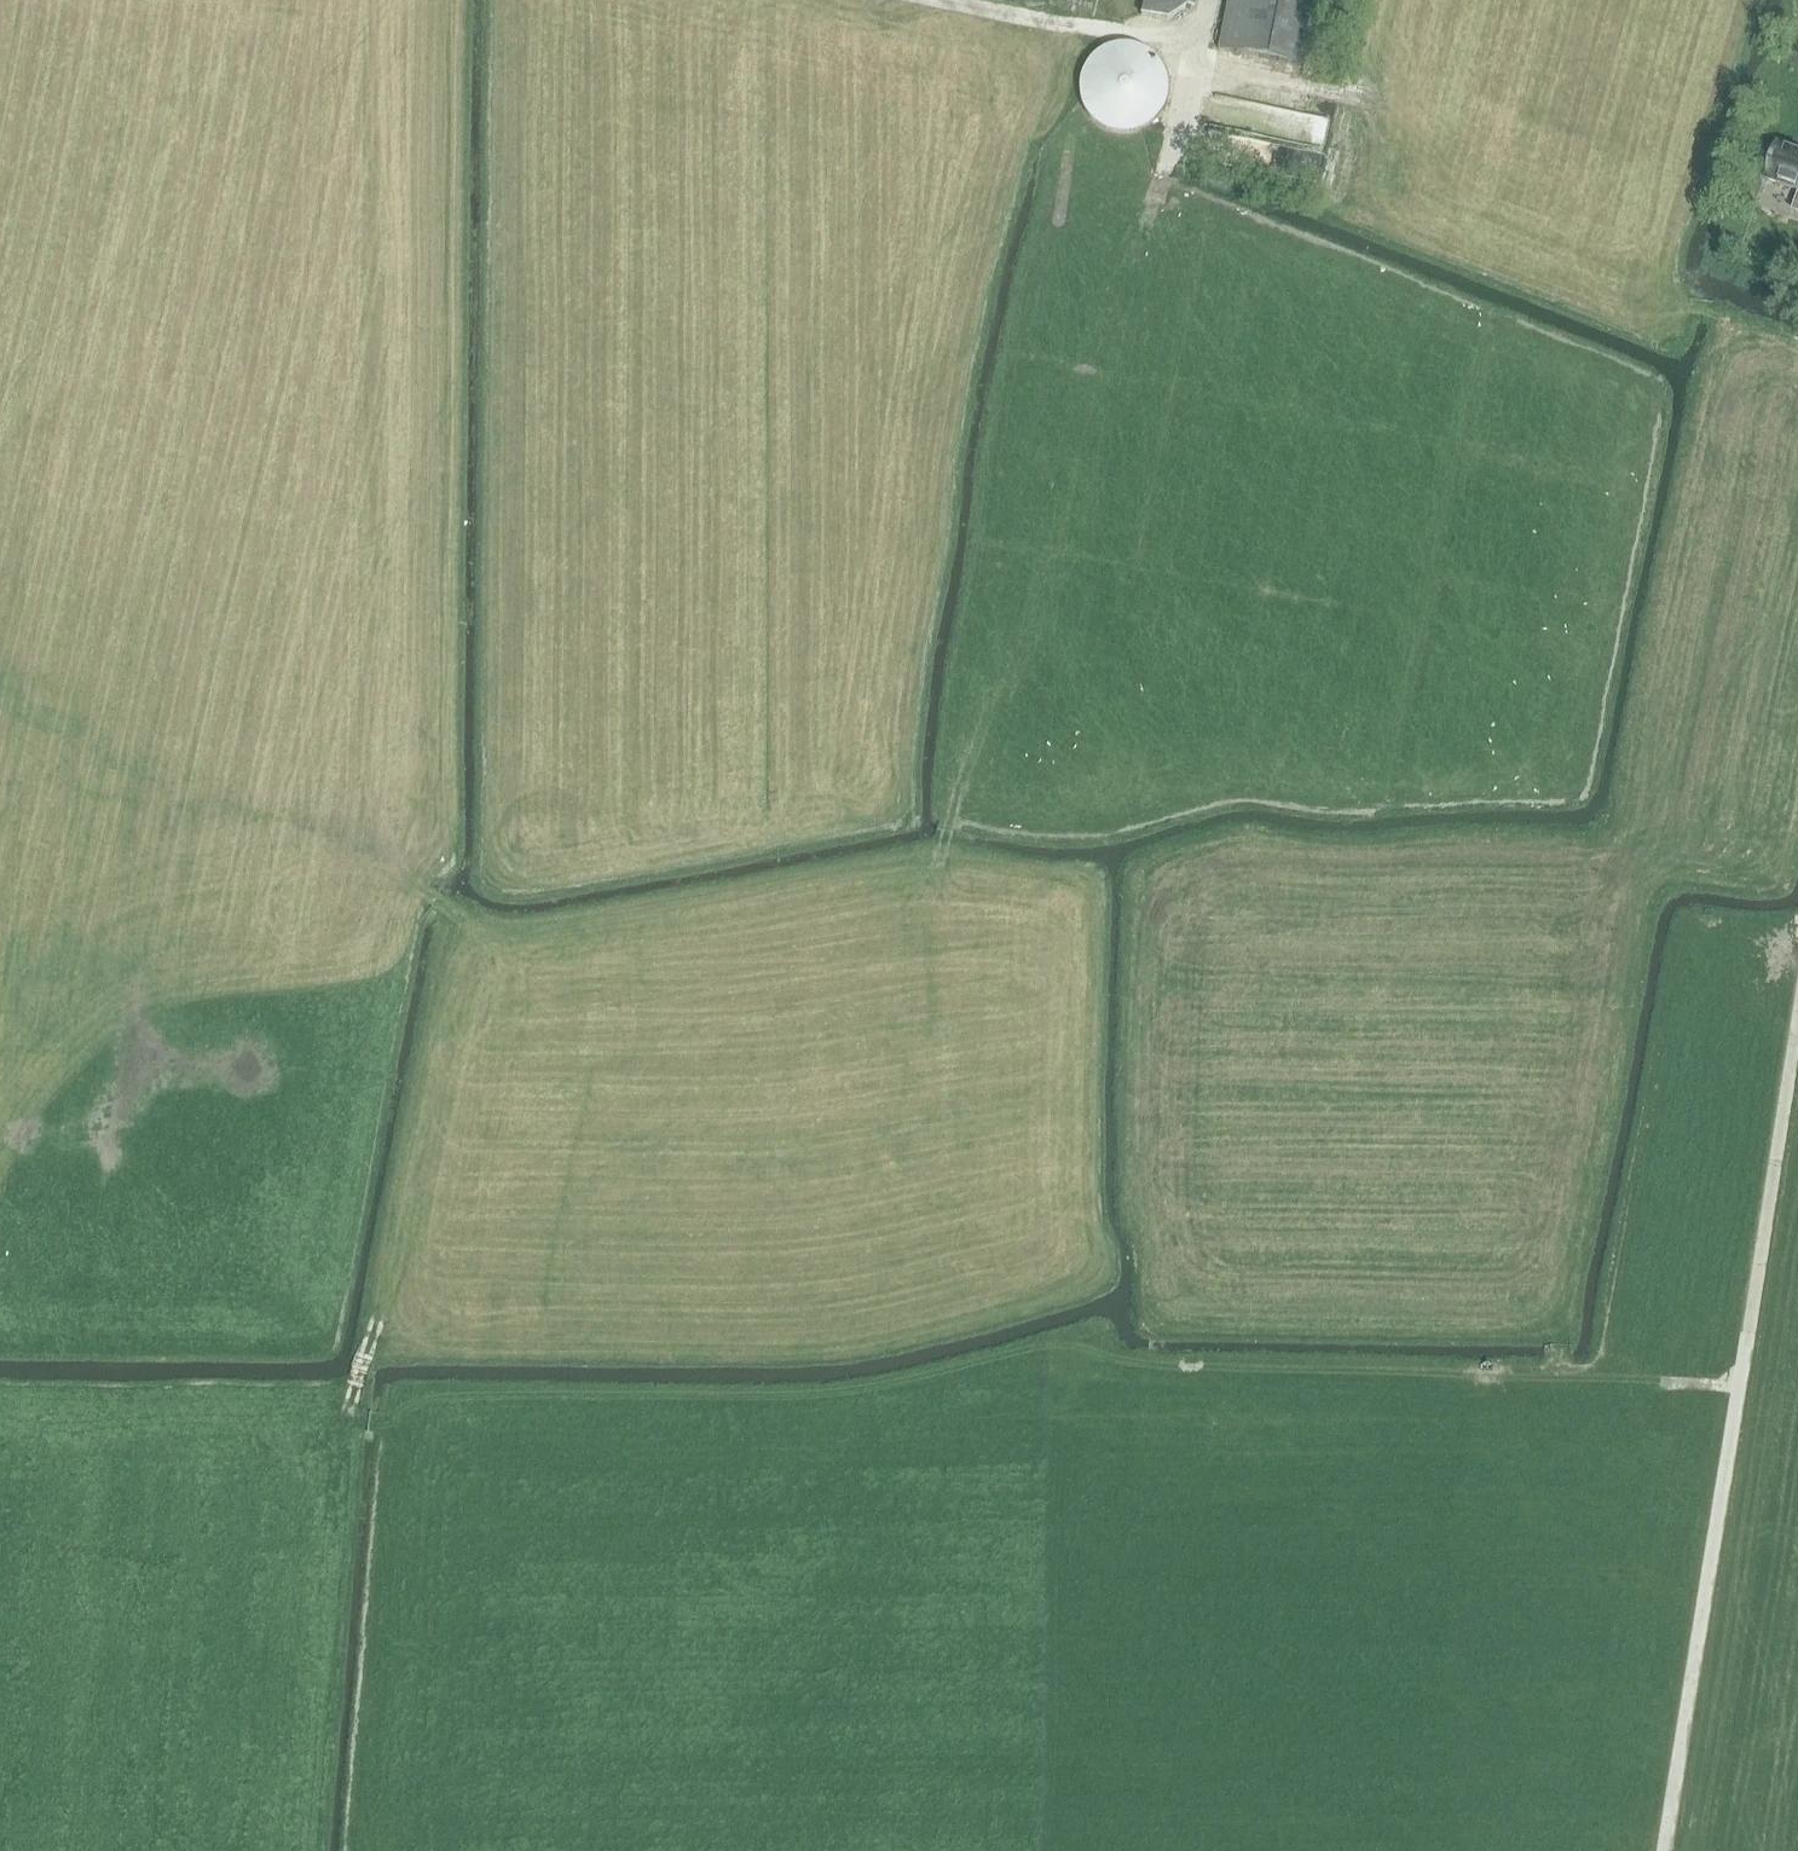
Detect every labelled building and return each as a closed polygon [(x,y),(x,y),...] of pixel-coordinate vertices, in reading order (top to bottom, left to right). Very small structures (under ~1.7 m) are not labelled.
[(1140,15),(1167,20),(1185,9),(1193,10),(1195,0),(1143,0),(1140,15)] [(1216,49),(1316,68),(1329,0),(1226,0),(1216,49)] [(1165,101),(1167,89),(1165,76),(1160,65),(1152,55),(1141,48),(1129,45),(1116,45),(1104,48),(1093,55),(1085,65),(1080,76),(1078,89),(1080,101),(1085,113),(1093,123),(1104,129),(1116,133),(1129,133),(1141,130),(1152,123),(1160,113),(1165,101)] [(1305,113),(1301,136),(1330,140),(1333,117),(1305,113)] [(1264,173),(1324,174),(1324,146),(1265,145),(1264,173)] [(1775,148),(1765,178),(1797,189),(1797,156),(1775,148)]
